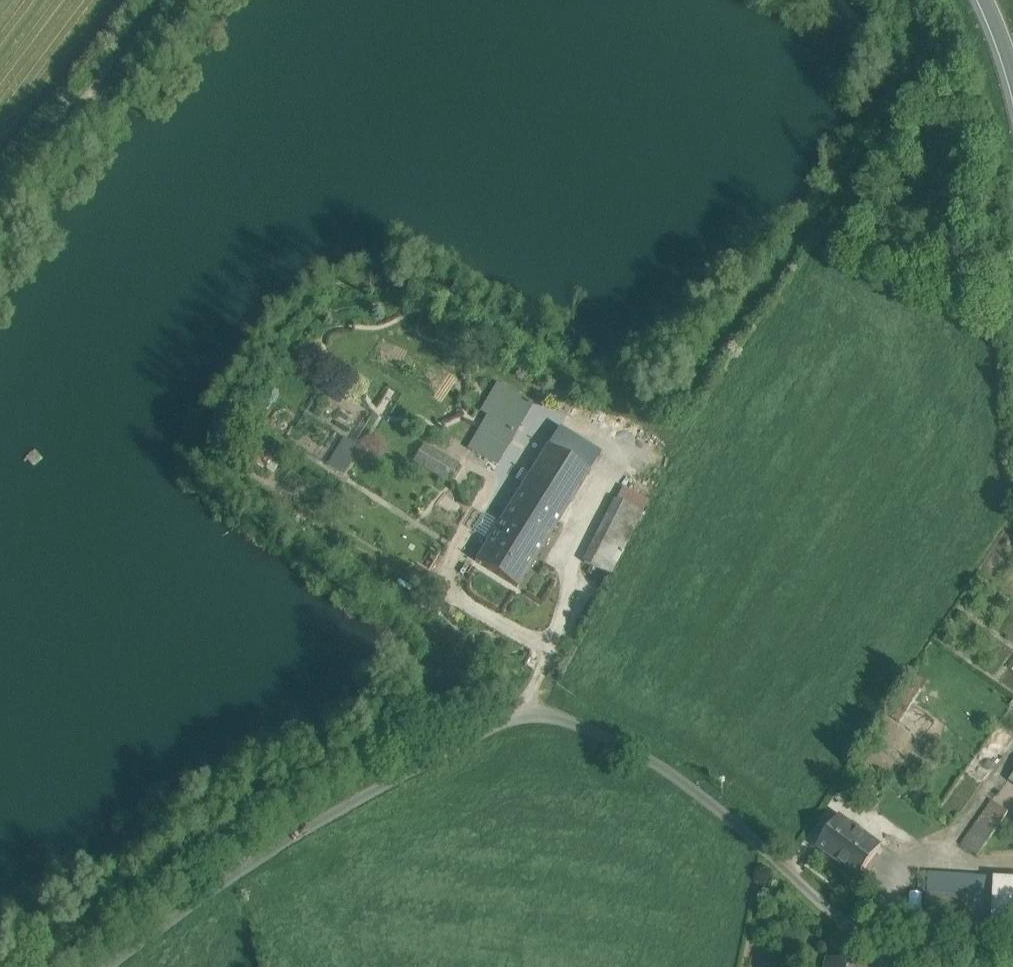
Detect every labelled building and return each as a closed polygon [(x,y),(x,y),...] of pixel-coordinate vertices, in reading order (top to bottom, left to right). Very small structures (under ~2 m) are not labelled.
[(497,383),(482,408),(489,412),(480,427),(485,430),(508,390),(497,383)] [(485,430),(472,451),(497,466),(522,422),(518,420),(528,402),(508,390),(485,430)] [(597,460),(555,434),(548,446),(589,472),(597,460)] [(345,439),(328,466),(343,475),(360,448),(345,439)] [(273,457),(253,442),(245,454),(265,468),(273,457)] [(459,464),(426,445),(415,463),(447,482),(459,464)] [(548,446),(500,522),(542,548),(589,472),(548,446)] [(617,499),(584,563),(609,576),(642,512),(617,499)] [(542,548),(500,522),(496,529),(492,526),(487,534),(491,537),(475,562),(517,588),(542,548)] [(891,716),(901,722),(929,680),(918,673),(891,716)] [(937,809),(953,821),(1012,739),(1012,730),(1001,721),(937,809)] [(993,801),(962,845),(978,857),(1009,812),(993,801)] [(880,846),(839,817),(818,846),(859,875),(880,846)] [(929,875),(927,919),(974,922),(977,878),(929,875)] [(977,878),(974,922),(1012,924),(1012,876),(995,875),(995,879),(977,878)]
